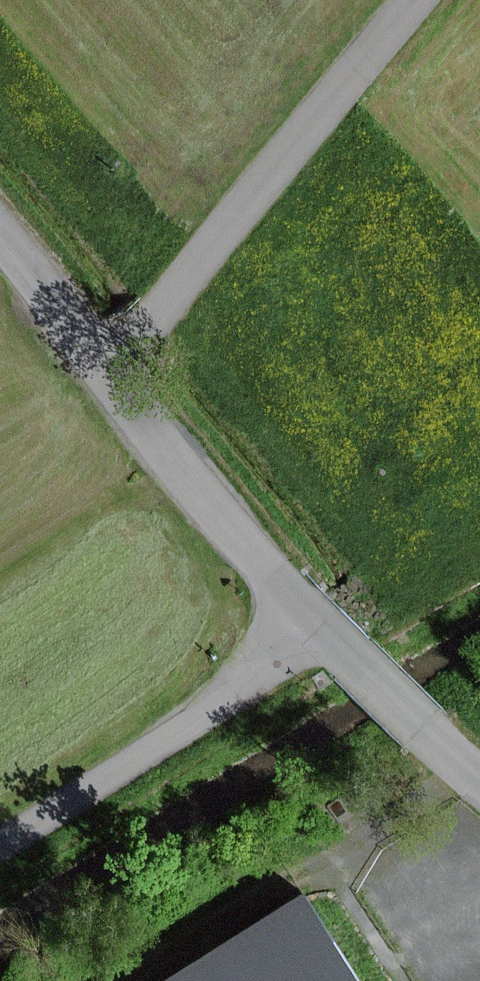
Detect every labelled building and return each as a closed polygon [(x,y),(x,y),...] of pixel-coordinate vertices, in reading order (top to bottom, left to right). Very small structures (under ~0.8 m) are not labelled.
[(316,894),(178,980),(372,980),(316,894)]
